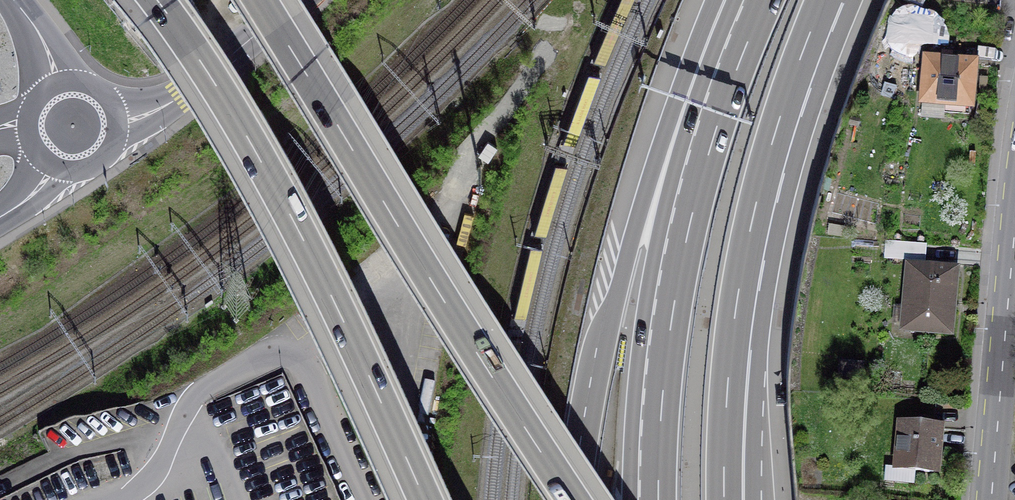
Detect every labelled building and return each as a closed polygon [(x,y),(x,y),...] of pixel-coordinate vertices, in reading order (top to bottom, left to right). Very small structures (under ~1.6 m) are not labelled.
[(921,9),(925,0),(902,0),(921,9)] [(927,61),(923,101),(970,105),(972,85),(974,65),(951,63),(951,59),(951,56),(943,55),(942,62),(927,61)] [(497,147),(488,141),(478,155),(488,161),(497,147)] [(926,245),(885,241),(884,258),(925,262),(926,245)] [(955,271),(909,267),(908,287),(906,286),(904,308),(906,308),(904,328),(949,332),(952,302),(955,271)] [(302,412),(257,432),(288,499),(342,499),(302,412)] [(941,427),(928,426),(928,421),(919,420),(919,426),(901,424),(897,469),(937,473),(939,450),(941,427)]
